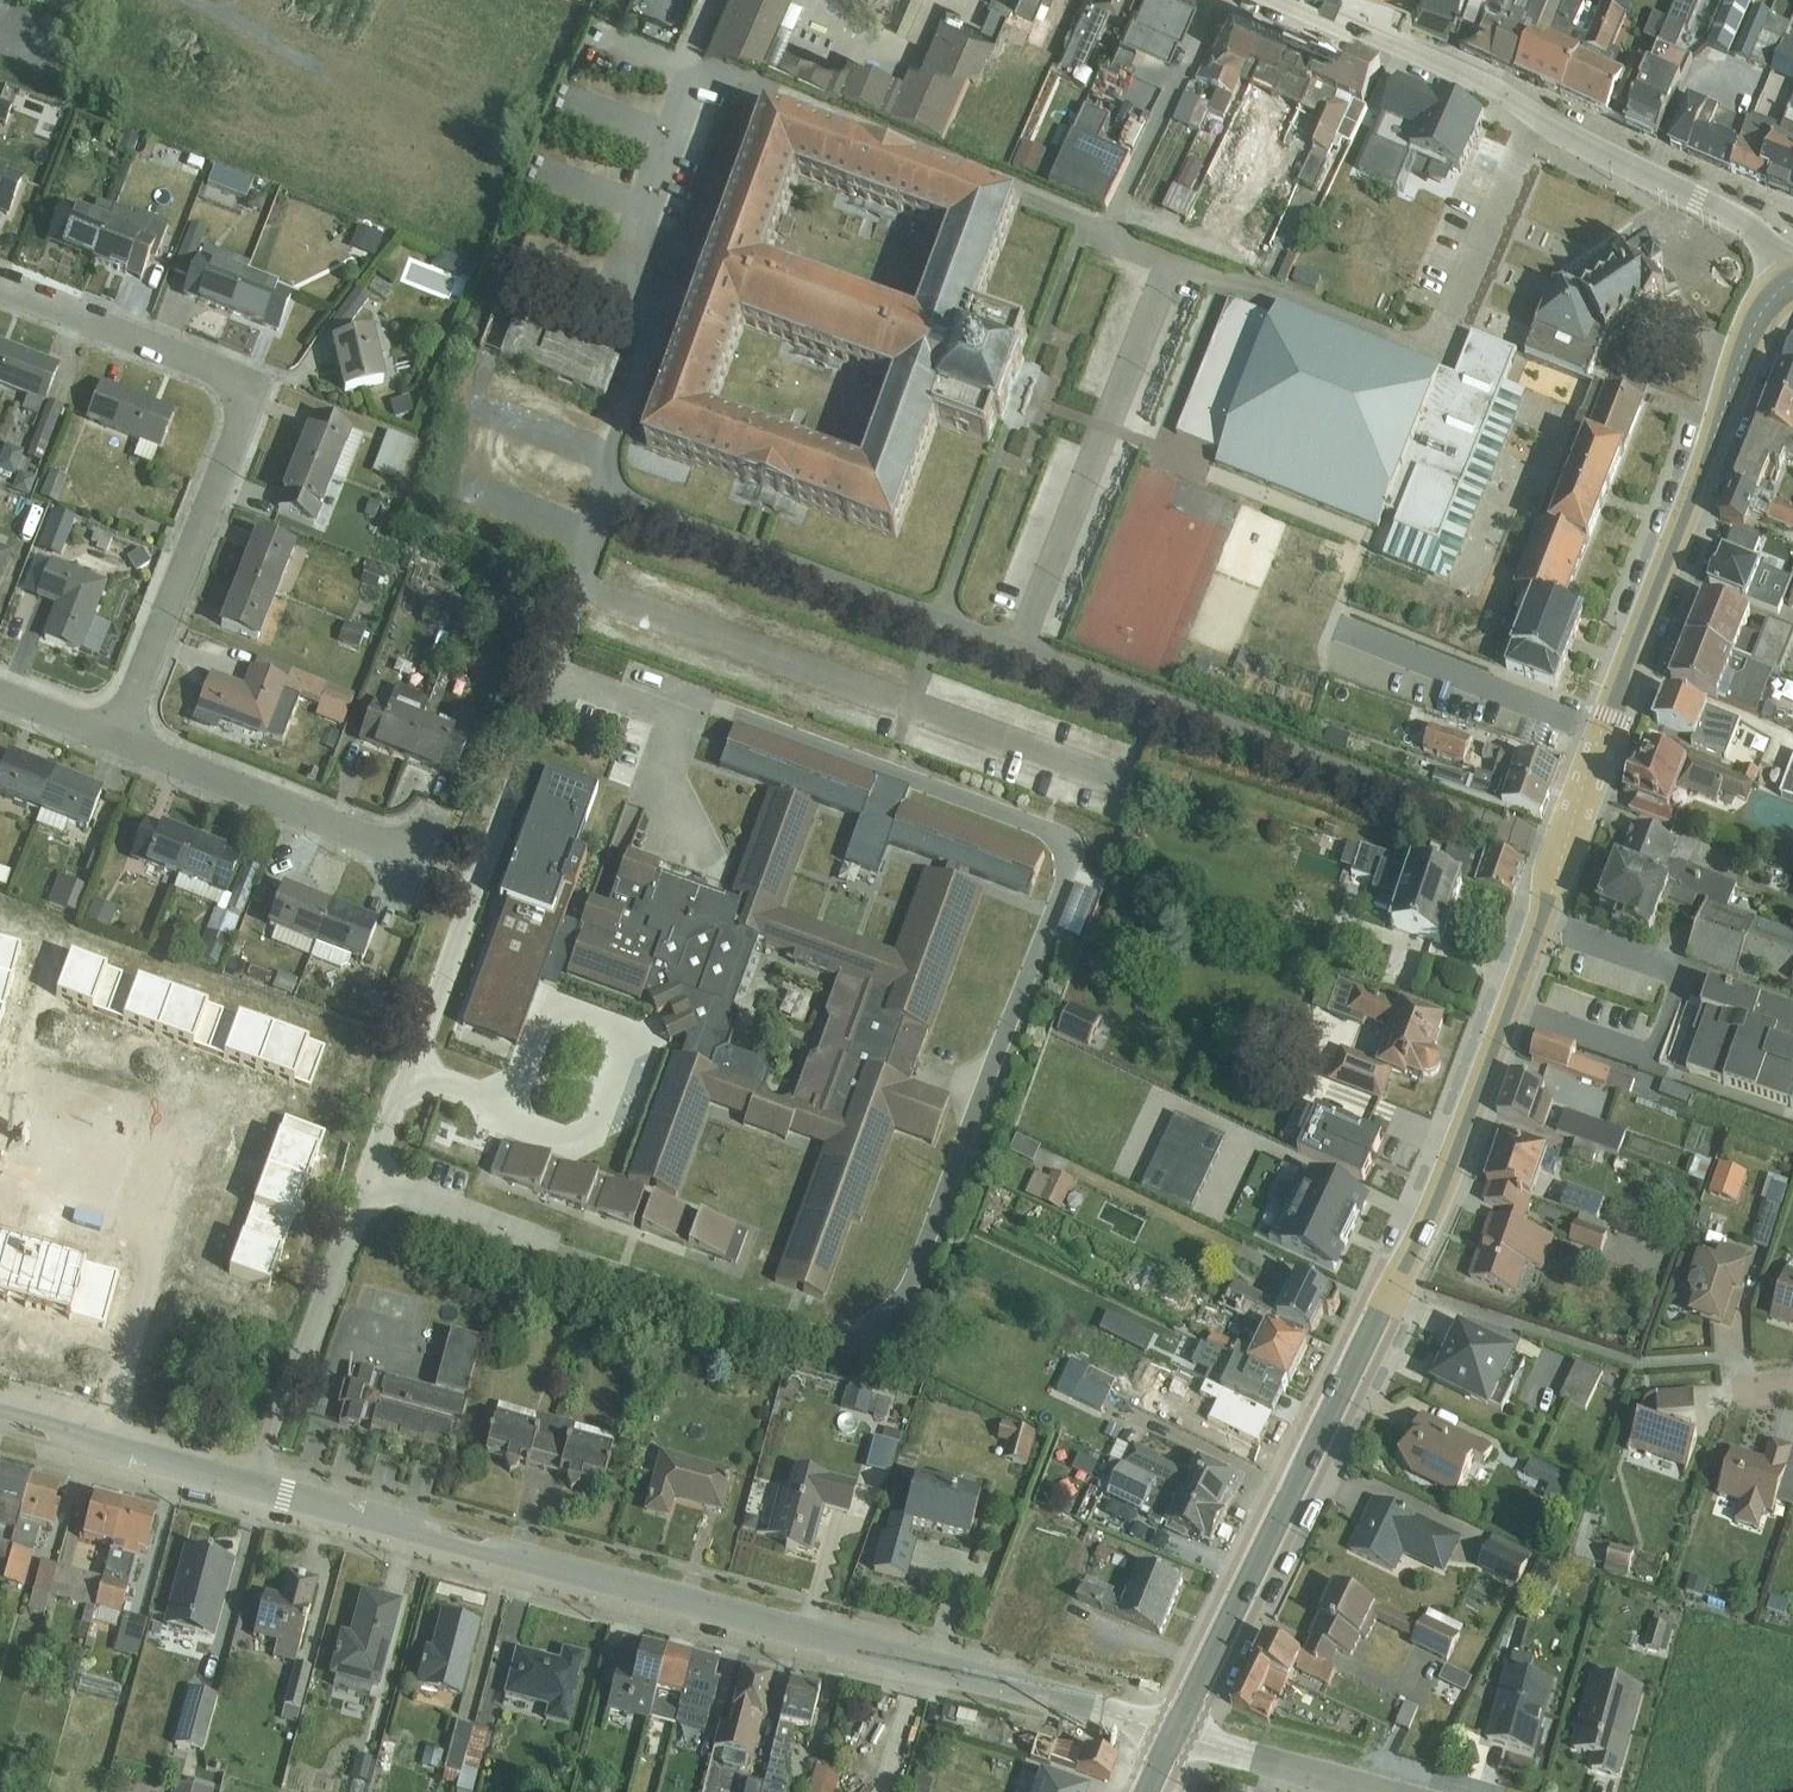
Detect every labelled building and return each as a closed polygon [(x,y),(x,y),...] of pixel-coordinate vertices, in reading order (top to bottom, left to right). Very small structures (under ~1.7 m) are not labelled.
[(704,48),(755,70),(756,68),(844,104),(843,106),(893,128),(894,126),(943,145),(985,49),(988,51),(995,34),(940,10),(905,91),(860,70),(863,63),(846,55),(842,64),(784,39),(792,21),(780,15),(786,0),(726,0),(704,48)] [(895,27),(915,35),(930,0),(907,0),(895,27)] [(1008,7),(1003,18),(1031,30),(1028,37),(1032,39),(1041,43),(1052,19),(1042,15),(1049,0),(1012,0),(1008,7)] [(1061,54),(1080,62),(1108,0),(1085,0),(1061,54)] [(1101,75),(1118,83),(1125,67),(1135,71),(1149,33),(1167,41),(1184,0),(1135,0),(1101,75)] [(1409,2),(1455,22),(1459,11),(1463,0),(1410,0),(1409,2)] [(1459,11),(1472,16),(1478,0),(1463,0),(1459,11)] [(1499,7),(1484,0),(1461,54),(1493,68),(1520,0),(1501,0),(1499,7)] [(1493,68),(1495,69),(1517,79),(1549,0),(1534,0),(1534,2),(1529,0),(1520,0),(1493,68)] [(1517,79),(1563,99),(1589,40),(1574,33),(1585,8),(1567,0),(1565,3),(1558,0),(1549,0),(1517,79)] [(1563,99),(1624,127),(1652,62),(1640,57),(1635,66),(1629,68),(1625,79),(1614,74),(1622,56),(1613,53),(1627,19),(1631,20),(1631,18),(1630,12),(1629,7),(1625,3),(1620,0),(1607,0),(1589,40),(1563,99)] [(1624,127),(1658,142),(1692,61),(1676,54),(1685,31),(1689,33),(1702,0),(1679,0),(1669,23),(1659,46),(1652,62),(1624,127)] [(1708,49),(1729,58),(1751,7),(1753,8),(1756,0),(1729,0),(1708,49)] [(989,3),(980,24),(994,30),(1003,9),(989,3)] [(1219,94),(1257,18),(1231,7),(1230,9),(1212,44),(1215,45),(1197,84),(1219,94)] [(1772,75),(1785,42),(1765,33),(1771,16),(1755,9),(1735,59),(1772,75)] [(1659,46),(1669,23),(1654,17),(1644,39),(1659,46)] [(1257,18),(1219,94),(1209,115),(1225,122),(1241,84),(1253,89),(1262,70),(1282,29),(1257,18)] [(1282,29),(1262,70),(1286,81),(1252,151),(1228,140),(1207,180),(1257,204),(1313,87),(1331,49),(1282,29)] [(1772,75),(1771,77),(1792,85),(1792,43),(1786,40),(1785,42),(1772,75)] [(1331,49),(1313,87),(1331,95),(1328,101),(1320,98),(1300,144),(1310,149),(1307,158),(1311,160),(1356,60),(1331,49)] [(1356,60),(1311,160),(1300,185),(1316,193),(1328,168),(1326,166),(1334,149),(1339,152),(1343,143),(1350,146),(1367,110),(1365,109),(1382,71),(1357,61),(1356,60)] [(1386,146),(1372,179),(1397,190),(1413,155),(1462,176),(1475,146),(1485,123),(1399,86),(1384,123),(1417,137),(1415,141),(1403,137),(1397,151),(1386,146)] [(1187,97),(1175,125),(1189,130),(1200,134),(1203,126),(1211,107),(1187,97)] [(5,126),(13,108),(0,103),(0,124),(5,126)] [(1689,157),(1709,110),(1692,103),(1671,148),(1689,157)] [(1768,190),(1792,199),(1792,103),(1782,131),(1763,178),(1771,181),(1768,190)] [(1086,110),(1052,185),(1101,209),(1107,211),(1131,161),(1099,145),(1110,121),(1086,110)] [(1709,110),(1689,157),(1698,161),(1732,176),(1754,120),(1748,117),(1745,125),(1709,110)] [(770,117),(647,450),(897,541),(938,428),(990,447),(998,424),(1003,426),(1008,413),(1024,419),(1037,384),(1021,378),(1026,365),(1021,362),(1029,340),(977,321),(1018,208),(770,117)] [(1754,120),(1732,176),(1768,190),(1771,181),(1763,178),(1782,131),(1754,120)] [(125,131),(117,150),(132,156),(139,136),(125,131)] [(142,139),(136,157),(149,161),(155,144),(142,139)] [(1023,144),(1013,169),(1037,178),(1046,153),(1023,144)] [(1190,160),(1178,186),(1191,193),(1204,167),(1190,160)] [(214,167),(207,185),(247,200),(254,182),(214,167)] [(7,215),(8,216),(24,180),(0,170),(0,212),(7,215)] [(1174,188),(1163,210),(1187,222),(1197,200),(1174,188)] [(252,195),(247,210),(261,215),(267,200),(252,195)] [(92,215),(109,222),(115,207),(98,200),(92,215)] [(109,222),(92,215),(63,204),(49,242),(50,242),(94,261),(109,222)] [(109,222),(94,261),(141,280),(150,258),(155,260),(169,225),(129,209),(128,212),(115,207),(109,222)] [(191,225),(173,272),(188,278),(206,231),(191,225)] [(358,227),(350,249),(374,258),(383,237),(358,227)] [(231,314),(246,277),(250,265),(205,247),(200,259),(185,296),(186,297),(231,314)] [(1534,342),(1527,359),(1588,382),(1608,339),(1675,295),(1665,279),(1666,279),(1647,251),(1630,262),(1624,261),(1618,263),(1617,270),(1620,275),(1587,298),(1582,296),(1581,300),(1556,289),(1533,341),(1534,342)] [(246,277),(231,314),(276,332),(277,333),(295,296),(246,277)] [(376,280),(370,290),(387,301),(393,292),(376,280)] [(357,291),(332,322),(344,331),(369,300),(357,291)] [(1222,455),(1275,321),(1231,304),(1177,437),(1222,455)] [(1275,321),(1222,455),(1217,467),(1379,531),(1386,512),(1400,517),(1395,530),(1440,548),(1518,355),(1511,352),(1510,351),(1473,337),(1464,359),(1456,379),(1442,374),(1280,309),(1275,321)] [(514,320),(500,356),(606,397),(620,362),(514,320)] [(373,332),(334,344),(335,345),(345,392),(385,385),(373,332)] [(1792,340),(1782,365),(1792,370),(1792,339),(1792,340)] [(28,398),(23,410),(39,417),(58,368),(0,345),(0,387),(28,398)] [(1792,407),(1792,375),(1781,370),(1769,398),(1792,407)] [(1522,594),(1563,610),(1644,404),(1623,396),(1593,384),(1538,526),(1540,527),(1514,590),(1522,594)] [(141,440),(159,447),(173,414),(102,386),(89,420),(141,440)] [(410,398),(389,404),(394,419),(415,412),(410,398)] [(1792,441),(1792,407),(1769,398),(1758,427),(1792,441)] [(49,402),(27,458),(41,463),(63,407),(49,402)] [(297,463),(335,478),(352,432),(354,429),(315,418),(297,463)] [(1764,501),(1769,487),(1763,484),(1765,479),(1771,482),(1776,471),(1781,473),(1786,459),(1792,462),(1792,441),(1758,427),(1733,489),(1764,501)] [(352,432),(335,478),(346,482),(364,437),(352,432)] [(387,434),(372,474),(398,484),(414,444),(387,434)] [(159,447),(141,440),(134,458),(152,465),(159,447)] [(0,462),(0,470),(15,476),(24,452),(6,446),(0,462)] [(335,478),(297,463),(279,508),(278,509),(317,523),(335,478)] [(51,472),(40,498),(57,506),(68,479),(51,472)] [(20,473),(13,491),(29,497),(36,479),(20,473)] [(1733,489),(1721,520),(1754,533),(1759,521),(1792,534),(1792,512),(1764,501),(1733,489)] [(31,506),(25,536),(36,539),(42,509),(31,506)] [(56,511),(41,550),(60,558),(75,519),(56,511)] [(1734,531),(1728,546),(1754,557),(1761,542),(1734,531)] [(240,581),(278,597),(296,550),(258,536),(240,581)] [(12,554),(0,549),(0,581),(12,554)] [(141,550),(127,559),(137,573),(151,564),(141,550)] [(1791,583),(1792,579),(1792,553),(1782,579),(1791,583)] [(1791,583),(1782,579),(1724,555),(1718,571),(1717,570),(1710,588),(1778,615),(1791,583)] [(37,598),(51,564),(37,558),(24,592),(37,598)] [(51,564),(37,598),(37,599),(58,607),(45,639),(79,652),(79,651),(92,655),(104,625),(91,620),(100,597),(106,584),(51,562),(51,564)] [(367,570),(361,583),(379,590),(384,577),(367,570)] [(278,597),(240,581),(222,626),(221,627),(259,644),(278,597)] [(1563,610),(1522,594),(1517,609),(1528,613),(1524,624),(1506,671),(1555,690),(1584,618),(1563,610)] [(444,605),(438,622),(453,627),(462,600),(449,596),(446,606),(444,605)] [(1773,675),(1780,678),(1792,646),(1792,633),(1786,631),(1774,626),(1769,624),(1762,643),(1744,635),(1751,617),(1705,599),(1688,641),(1773,675)] [(345,624),(338,642),(359,650),(366,632),(345,624)] [(1773,675),(1688,641),(1672,683),(1757,717),(1773,675)] [(197,710),(192,723),(215,732),(221,719),(282,744),(298,701),(319,708),(316,718),(342,728),(354,697),(258,658),(255,670),(251,668),(243,689),(212,677),(199,711),(197,710)] [(1668,694),(1656,724),(1695,739),(1692,745),(1726,759),(1741,723),(1668,694)] [(407,760),(422,722),(376,704),(361,742),(362,742),(407,760)] [(436,728),(453,734),(456,725),(440,719),(436,728)] [(422,722),(407,760),(452,778),(453,778),(468,740),(453,734),(436,728),(422,722)] [(1409,722),(1401,745),(1464,766),(1472,744),(1409,722)] [(659,866),(626,854),(608,908),(590,901),(570,955),(574,956),(567,976),(568,976),(569,974),(639,1000),(639,1002),(640,1003),(642,995),(649,997),(650,999),(648,1000),(669,1045),(684,1038),(687,1044),(680,1061),(673,1057),(672,1059),(674,1059),(630,1180),(628,1179),(628,1180),(676,1195),(710,1106),(746,1119),(743,1127),(786,1143),(789,1135),(824,1148),(774,1283),(824,1301),(853,1221),(861,1224),(894,1134),(931,1147),(948,1100),(909,1085),(927,1033),(930,1034),(981,895),(954,885),(959,872),(1030,899),(1045,856),(904,804),(909,792),(735,727),(719,769),(790,795),(788,801),(769,794),(769,795),(771,796),(734,896),(732,895),(732,897),(740,900),(738,905),(720,899),(721,895),(717,886),(705,882),(697,886),(696,890),(655,877),(659,866)] [(1494,779),(1550,799),(1560,773),(1488,745),(1483,758),(1499,763),(1494,779)] [(1754,787),(1739,781),(1686,760),(1684,764),(1645,749),(1635,774),(1626,796),(1635,799),(1630,812),(1667,825),(1673,827),(1678,814),(1672,812),(1669,811),(1677,790),(1717,805),(1721,795),(1740,802),(1748,804),(1754,787)] [(55,777),(9,758),(0,779),(0,798),(40,814),(55,777)] [(1780,797),(1792,801),(1792,762),(1780,797)] [(1739,781),(1754,787),(1759,773),(1744,767),(1739,781)] [(1550,799),(1494,779),(1478,773),(1473,788),(1468,786),(1471,779),(1438,772),(1434,783),(1542,821),(1550,799)] [(462,1027),(516,1047),(540,985),(556,991),(579,927),(563,921),(585,859),(574,855),(597,793),(547,774),(500,901),(508,904),(462,1027)] [(55,777),(40,814),(36,825),(63,836),(67,825),(88,833),(101,794),(100,795),(55,777)] [(178,879),(193,841),(148,824),(147,823),(131,860),(178,879)] [(1619,865),(1698,898),(1709,902),(1757,920),(1758,916),(1749,913),(1752,905),(1739,900),(1736,907),(1730,905),(1737,887),(1679,863),(1676,865),(1670,863),(1678,844),(1636,827),(1621,864),(1620,863),(1619,865)] [(193,841),(178,879),(173,890),(217,908),(216,910),(225,914),(232,898),(225,895),(240,859),(238,859),(193,841)] [(1463,883),(1459,881),(1349,844),(1341,868),(1353,872),(1352,876),(1377,884),(1374,893),(1401,901),(1392,929),(1442,946),(1463,883)] [(1459,881),(1463,883),(1513,900),(1525,865),(1488,852),(1485,860),(1450,848),(1445,864),(1463,870),(1459,881)] [(225,914),(216,910),(215,910),(196,960),(220,970),(260,869),(246,864),(232,898),(225,914)] [(1698,898),(1619,865),(1601,910),(1619,917),(1615,925),(1651,939),(1666,901),(1693,912),(1698,898)] [(6,888),(11,872),(0,868),(0,886),(6,888)] [(58,877),(48,903),(76,914),(86,888),(58,877)] [(1074,887),(1059,932),(1082,940),(1097,894),(1074,887)] [(330,909),(284,891),(269,929),(275,931),(316,947),(330,909)] [(94,899),(85,921),(109,930),(117,909),(94,899)] [(1709,902),(1687,960),(1758,985),(1761,976),(1792,988),(1792,933),(1757,920),(1709,902)] [(316,947),(311,958),(341,970),(347,967),(349,960),(361,965),(376,927),(375,927),(330,909),(316,947)] [(311,958),(316,947),(275,931),(271,943),(311,958)] [(24,951),(0,945),(0,1040),(24,951)] [(279,974),(273,989),(291,996),(297,982),(279,974)] [(1339,983),(1328,1014),(1364,1028),(1367,1022),(1386,1029),(1378,1049),(1384,1051),(1379,1064),(1341,1050),(1330,1083),(1383,1103),(1393,1074),(1406,1079),(1408,1074),(1424,1080),(1425,1078),(1426,1078),(1427,1079),(1428,1079),(1429,1079),(1430,1079),(1431,1079),(1432,1079),(1433,1078),(1434,1078),(1435,1077),(1436,1077),(1436,1076),(1437,1076),(1438,1074),(1439,1072),(1440,1070),(1440,1068),(1440,1066),(1440,1064),(1439,1062),(1438,1061),(1437,1060),(1436,1059),(1435,1058),(1434,1058),(1433,1057),(1438,1042),(1437,1042),(1444,1023),(1339,983)] [(1688,1072),(1792,1109),(1792,1013),(1711,985),(1694,1036),(1700,1038),(1688,1072)] [(1070,1006),(1057,1033),(1089,1048),(1101,1020),(1070,1006)] [(1540,1037),(1532,1061),(1632,1095),(1637,1081),(1611,1073),(1611,1071),(1573,1058),(1577,1049),(1540,1037)] [(1512,1075),(1498,1113),(1543,1129),(1552,1103),(1540,1098),(1544,1086),(1512,1075)] [(1664,1082),(1660,1095),(1687,1106),(1692,1093),(1664,1082)] [(1318,1111),(1299,1154),(1364,1183),(1383,1139),(1318,1111)] [(1576,1142),(1598,1149),(1619,1156),(1626,1133),(1566,1113),(1558,1135),(1576,1142)] [(1176,1117),(1142,1190),(1192,1213),(1225,1140),(1176,1117)] [(1543,1170),(1550,1151),(1504,1135),(1487,1184),(1533,1200),(1543,1170)] [(1016,1138),(1009,1152),(1033,1165),(1041,1150),(1017,1136),(1016,1138)] [(1598,1149),(1576,1142),(1570,1160),(1592,1167),(1598,1149)] [(502,1144),(491,1176),(736,1266),(747,1235),(502,1144)] [(1550,1151),(1543,1170),(1554,1173),(1560,1154),(1550,1151)] [(1696,1157),(1689,1178),(1704,1183),(1712,1162),(1696,1157)] [(1035,1172),(1026,1195),(1061,1210),(1073,1182),(1052,1173),(1050,1178),(1035,1172)] [(1303,1172),(1270,1241),(1334,1272),(1368,1203),(1303,1172)] [(1484,1258),(1479,1257),(1471,1280),(1510,1293),(1520,1263),(1528,1265),(1545,1271),(1555,1240),(1523,1229),(1533,1200),(1491,1186),(1485,1203),(1512,1213),(1508,1224),(1497,1220),(1484,1258)] [(1581,1216),(1598,1222),(1605,1201),(1569,1190),(1562,1210),(1581,1216)] [(1768,1201),(1753,1247),(1770,1252),(1785,1206),(1768,1201)] [(1703,1209),(1696,1229),(1705,1232),(1706,1228),(1722,1234),(1728,1217),(1711,1210),(1710,1212),(1703,1209)] [(1598,1222),(1581,1216),(1578,1225),(1577,1224),(1569,1244),(1600,1254),(1610,1226),(1598,1222)] [(1484,1258),(1497,1220),(1490,1217),(1477,1256),(1479,1257),(1484,1258)] [(111,1326),(128,1264),(87,1253),(84,1264),(54,1257),(59,1238),(0,1222),(0,1297),(111,1326)] [(1726,1307),(1734,1310),(1752,1258),(1721,1248),(1717,1261),(1702,1256),(1691,1289),(1693,1296),(1698,1300),(1694,1315),(1721,1324),(1726,1307)] [(1520,1263),(1510,1293),(1517,1296),(1528,1265),(1520,1263)] [(1787,1270),(1771,1320),(1792,1327),(1792,1272),(1787,1270)] [(1279,1320),(1307,1333),(1313,1336),(1324,1314),(1330,1317),(1336,1315),(1341,1305),(1339,1298),(1297,1280),(1284,1306),(1236,1284),(1230,1296),(1273,1317),(1279,1320)] [(1273,1317),(1230,1296),(1223,1310),(1233,1315),(1266,1331),(1273,1317)] [(1726,1307),(1721,1324),(1729,1327),(1734,1310),(1726,1307)] [(568,1315),(566,1331),(581,1334),(584,1318),(568,1315)] [(1209,1347),(1289,1386),(1308,1347),(1302,1344),(1307,1333),(1279,1320),(1275,1331),(1268,1328),(1255,1356),(1214,1336),(1209,1347)] [(1461,1330),(1436,1382),(1491,1408),(1491,1406),(1502,1411),(1525,1364),(1489,1346),(1490,1344),(1461,1330)] [(344,1384),(338,1405),(344,1406),(339,1424),(359,1429),(361,1423),(372,1427),(371,1433),(399,1440),(398,1443),(422,1449),(423,1446),(445,1453),(452,1429),(456,1430),(458,1422),(461,1423),(467,1400),(465,1399),(481,1342),(451,1333),(436,1391),(386,1378),(385,1380),(373,1376),(373,1374),(354,1369),(350,1385),(344,1384)] [(1194,1377),(1274,1416),(1249,1403),(1255,1390),(1268,1396),(1270,1392),(1273,1393),(1275,1390),(1285,1394),(1289,1386),(1209,1347),(1194,1377)] [(1083,1384),(1090,1369),(1072,1360),(1057,1391),(1101,1413),(1109,1397),(1083,1384)] [(1578,1363),(1560,1398),(1586,1410),(1603,1375),(1578,1363)] [(1083,1384),(1109,1397),(1116,1382),(1090,1369),(1083,1384)] [(1274,1416),(1194,1377),(1181,1371),(1173,1388),(1230,1416),(1224,1427),(1261,1444),(1274,1416)] [(846,1389),(841,1409),(867,1416),(867,1414),(886,1420),(891,1402),(846,1389)] [(1249,1403),(1274,1416),(1285,1394),(1275,1390),(1273,1393),(1270,1392),(1268,1396),(1255,1390),(1249,1403)] [(1645,1403),(1628,1451),(1630,1452),(1631,1449),(1686,1469),(1698,1441),(1692,1438),(1691,1435),(1688,1434),(1688,1423),(1697,1422),(1694,1392),(1657,1394),(1657,1396),(1648,1399),(1645,1403)] [(544,1471),(557,1420),(499,1404),(492,1432),(490,1431),(489,1434),(491,1435),(485,1455),(507,1460),(505,1465),(510,1473),(518,1468),(521,1459),(527,1460),(526,1466),(544,1471)] [(1414,1446),(1399,1456),(1412,1476),(1457,1498),(1475,1462),(1486,1467),(1493,1452),(1423,1418),(1415,1434),(1419,1436),(1414,1446)] [(557,1420),(544,1471),(562,1475),(563,1470),(570,1472),(567,1482),(572,1490),(580,1485),(581,1481),(602,1486),(607,1467),(609,1468),(610,1464),(608,1463),(615,1436),(557,1420)] [(1004,1423),(999,1441),(1008,1444),(1003,1460),(1028,1467),(1037,1435),(1013,1428),(1014,1426),(1004,1423)] [(873,1439),(865,1469),(890,1476),(898,1447),(900,1447),(904,1435),(885,1429),(881,1441),(873,1439)] [(1778,1444),(1772,1463),(1733,1450),(1718,1496),(1741,1504),(1734,1522),(1759,1530),(1765,1512),(1773,1514),(1777,1502),(1792,1508),(1792,1449),(1778,1444)] [(1124,1465),(1226,1515),(1242,1481),(1199,1461),(1193,1474),(1134,1445),(1124,1465)] [(662,1453),(647,1510),(668,1516),(673,1497),(721,1511),(732,1472),(662,1453)] [(1079,1456),(1073,1469),(1091,1478),(1097,1464),(1079,1456)] [(1532,1460),(1525,1475),(1550,1487),(1544,1498),(1558,1505),(1571,1480),(1532,1460)] [(1226,1515),(1124,1465),(1108,1497),(1142,1514),(1145,1509),(1152,1514),(1149,1521),(1161,1527),(1163,1524),(1169,1526),(1166,1531),(1187,1541),(1189,1536),(1211,1547),(1226,1515)] [(757,1531),(757,1533),(788,1542),(786,1548),(809,1554),(822,1508),(849,1515),(857,1484),(794,1468),(787,1493),(778,1491),(767,1534),(757,1531)] [(32,1481),(0,1472),(0,1561),(10,1563),(32,1481)] [(889,1517),(874,1572),(905,1580),(914,1544),(908,1543),(912,1527),(967,1542),(979,1496),(957,1490),(959,1481),(939,1476),(937,1485),(916,1478),(904,1521),(889,1517)] [(32,1481),(10,1563),(4,1583),(24,1588),(40,1528),(53,1532),(60,1507),(55,1505),(59,1488),(32,1481)] [(1088,1495),(1080,1514),(1094,1520),(1102,1501),(1088,1495)] [(112,1546),(123,1505),(95,1497),(90,1517),(86,1516),(80,1539),(112,1546)] [(1377,1502),(1352,1553),(1396,1574),(1404,1557),(1444,1576),(1462,1539),(1418,1518),(1417,1521),(1377,1502)] [(103,1580),(95,1608),(121,1615),(134,1560),(137,1560),(138,1554),(144,1555),(156,1514),(123,1505),(112,1546),(103,1580)] [(1494,1537),(1478,1569),(1516,1587),(1532,1555),(1494,1537)] [(1611,1547),(1604,1573),(1627,1579),(1634,1553),(1611,1547)] [(187,1548),(166,1626),(212,1638),(233,1560),(187,1548)] [(46,1608),(57,1567),(41,1563),(28,1610),(44,1614),(46,1608)] [(1087,1579),(1078,1601),(1161,1636),(1183,1583),(1140,1565),(1124,1601),(1112,1596),(1115,1590),(1087,1579)] [(57,1567),(46,1608),(52,1610),(55,1597),(86,1605),(78,1637),(87,1639),(95,1608),(103,1580),(57,1567)] [(272,1657),(295,1664),(317,1582),(288,1574),(281,1598),(265,1594),(254,1638),(276,1644),(272,1657)] [(1691,1577),(1686,1591),(1704,1597),(1708,1582),(1691,1577)] [(1311,1642),(1337,1654),(1339,1652),(1352,1659),(1362,1639),(1367,1641),(1376,1623),(1414,1641),(1411,1646),(1447,1664),(1464,1629),(1429,1611),(1420,1629),(1335,1587),(1310,1638),(1312,1639),(1311,1642)] [(341,1633),(329,1677),(336,1678),(334,1687),(369,1696),(371,1688),(377,1690),(400,1605),(363,1595),(352,1635),(341,1633)] [(1771,1599),(1767,1612),(1785,1617),(1789,1604),(1771,1599)] [(124,1615),(114,1650),(138,1657),(147,1621),(124,1615)] [(1652,1623),(1645,1648),(1667,1654),(1676,1621),(1656,1615),(1654,1623),(1652,1623)] [(426,1648),(416,1687),(460,1698),(479,1626),(443,1616),(434,1650),(426,1648)] [(1330,1669),(1304,1656),(1265,1637),(1232,1705),(1269,1723),(1277,1705),(1260,1697),(1264,1688),(1281,1697),(1296,1667),(1299,1668),(1297,1672),(1328,1687),(1336,1672),(1330,1669)] [(633,1673),(642,1646),(642,1645),(624,1640),(617,1669),(633,1673)] [(1304,1656),(1330,1669),(1337,1654),(1311,1642),(1304,1656)] [(633,1673),(617,1669),(607,1711),(648,1721),(651,1717),(656,1693),(666,1652),(642,1646),(633,1673)] [(517,1651),(505,1696),(548,1707),(545,1720),(567,1726),(586,1656),(564,1650),(561,1662),(517,1651)] [(666,1652),(656,1693),(683,1699),(693,1659),(666,1652)] [(1508,1671),(1488,1742),(1534,1754),(1554,1683),(1530,1676),(1535,1659),(1513,1654),(1509,1671),(1508,1671)] [(683,1699),(677,1723),(676,1726),(705,1734),(718,1686),(713,1685),(718,1666),(693,1659),(683,1699)] [(311,1668),(295,1664),(281,1718),(297,1722),(311,1668)] [(1446,1667),(1439,1681),(1466,1694),(1472,1680),(1446,1667)] [(724,1751),(747,1757),(753,1758),(763,1717),(767,1718),(772,1697),(767,1696),(771,1679),(769,1678),(743,1672),(731,1725),(721,1723),(714,1748),(724,1751)] [(1596,1675),(1575,1750),(1596,1756),(1592,1771),(1617,1777),(1642,1688),(1596,1675)] [(82,1676),(79,1690),(119,1701),(123,1687),(82,1676)] [(762,1791),(788,1791),(791,1783),(786,1764),(795,1728),(810,1732),(820,1691),(790,1684),(762,1791)] [(189,1689),(174,1744),(203,1752),(217,1697),(189,1689)] [(656,1693),(651,1717),(677,1723),(683,1699),(656,1693)] [(1405,1702),(1395,1725),(1408,1731),(1418,1708),(1405,1702)] [(455,1791),(473,1727),(457,1722),(442,1781),(452,1784),(451,1790),(455,1791)] [(455,1791),(458,1791),(472,1791),(488,1731),(473,1727),(455,1791)] [(1039,1736),(1032,1753),(1109,1782),(1117,1760),(1097,1754),(1094,1750),(1085,1748),(1058,1739),(1057,1742),(1039,1736)] [(372,1791),(384,1791),(394,1754),(392,1754),(395,1743),(386,1741),(372,1791)] [(426,1748),(422,1767),(440,1771),(444,1753),(426,1748)] [(747,1757),(724,1751),(722,1761),(724,1765),(739,1770),(745,1766),(747,1757)] [(809,1791),(835,1791),(842,1769),(817,1762),(809,1791)] [(911,1791),(930,1791),(933,1781),(916,1777),(911,1791)] [(1033,1791),(1083,1791),(1038,1777),(1033,1791)] [(174,1791),(214,1791),(215,1786),(189,1779),(188,1786),(176,1783),(174,1791)] [(746,1791),(761,1791),(763,1786),(748,1782),(746,1791)]
